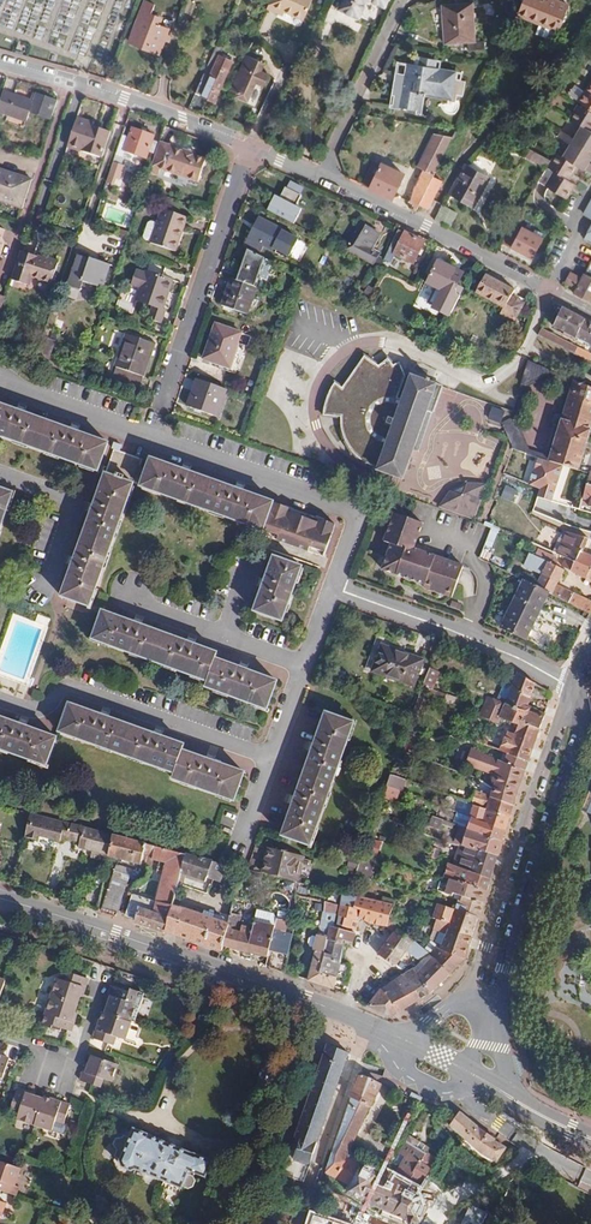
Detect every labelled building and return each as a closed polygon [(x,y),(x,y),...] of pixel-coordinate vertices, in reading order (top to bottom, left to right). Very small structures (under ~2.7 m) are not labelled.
[(129,43),(160,54),(165,40),(169,42),(172,36),(167,35),(169,29),(157,24),(160,17),(152,14),(155,5),(145,0),(129,43)] [(311,0),(270,0),(266,8),(276,12),(278,8),(283,11),(302,19),(311,0)] [(342,6),(358,14),(365,0),(345,0),(342,6)] [(556,0),(523,0),(518,11),(539,20),(537,23),(557,31),(568,5),(556,0)] [(444,45),(467,43),(467,51),(485,50),(484,41),(475,42),(472,3),(441,5),(444,45)] [(215,103),(233,61),(220,56),(224,48),(216,45),(210,60),(207,65),(213,68),(210,77),(203,74),(188,109),(200,114),(207,99),(215,103)] [(259,72),(255,70),(259,61),(245,55),(229,90),(237,93),(236,96),(246,100),(254,82),(263,86),(267,75),(259,72)] [(463,97),(465,81),(452,79),(453,71),(434,68),(435,60),(421,58),(420,66),(407,64),(405,75),(399,75),(394,107),(420,111),(423,94),(448,97),(448,99),(448,101),(455,103),(456,96),(463,97)] [(578,101),(590,110),(590,83),(578,101)] [(56,102),(36,94),(34,98),(33,102),(3,92),(0,100),(0,112),(26,121),(29,111),(51,119),(56,102)] [(590,156),(590,134),(589,132),(590,129),(590,113),(577,104),(568,120),(580,127),(573,140),(560,133),(557,139),(569,145),(562,158),(554,154),(550,160),(572,173),(576,167),(583,170),(590,156)] [(102,157),(110,132),(91,126),(92,123),(77,117),(68,146),(102,157)] [(147,159),(155,136),(132,128),(124,151),(147,159)] [(176,145),(179,131),(165,128),(162,142),(176,145)] [(443,157),(452,137),(434,134),(418,167),(424,171),(410,199),(415,211),(416,211),(419,205),(433,177),(443,157)] [(198,184),(205,161),(194,157),(194,154),(183,151),(182,153),(173,149),(173,147),(160,143),(150,172),(158,175),(161,168),(166,170),(166,172),(198,184)] [(545,168),(550,160),(548,159),(527,148),(523,156),(545,168)] [(566,199),(574,184),(568,181),(572,173),(550,160),(545,168),(537,182),(566,199)] [(392,200),(404,175),(373,161),(361,185),(392,200)] [(474,205),(488,178),(465,165),(450,193),(474,205)] [(32,179),(0,168),(0,200),(22,208),(32,179)] [(433,202),(443,182),(433,177),(419,205),(429,210),(433,202)] [(282,199),(278,197),(270,212),(298,226),(305,212),(298,208),(304,197),(302,196),(305,189),(291,181),(282,199)] [(442,225),(450,210),(442,206),(434,221),(442,225)] [(177,233),(182,216),(162,209),(157,223),(151,221),(148,222),(144,236),(144,239),(150,241),(150,242),(176,251),(181,234),(177,233)] [(181,234),(187,217),(182,216),(177,233),(181,234)] [(259,252),(262,246),(272,250),(283,230),(259,217),(245,245),(259,252)] [(370,249),(385,225),(374,220),(369,228),(359,223),(344,249),(380,268),(383,260),(377,256),(379,253),(370,249)] [(533,259),(544,239),(520,227),(519,228),(512,225),(501,243),(509,247),(510,246),(533,259)] [(413,264),(424,242),(399,229),(389,249),(384,259),(388,261),(392,253),(413,264)] [(257,277),(264,258),(247,249),(237,280),(254,286),(257,277)] [(51,283),(58,263),(21,250),(11,280),(29,286),(32,277),(51,283)] [(80,290),(83,282),(102,288),(110,265),(78,254),(67,286),(80,290)] [(266,281),(273,262),(264,258),(257,277),(266,281)] [(437,260),(425,283),(451,297),(463,273),(437,260)] [(163,309),(173,280),(146,271),(136,300),(163,309)] [(584,273),(573,293),(590,303),(590,277),(584,273)] [(511,295),(514,289),(509,287),(486,274),(475,293),(503,308),(500,314),(514,321),(519,310),(506,304),(511,295)] [(248,315),(257,287),(254,286),(237,280),(230,278),(221,306),(248,315)] [(519,310),(523,302),(511,295),(506,304),(519,310)] [(118,301),(116,309),(133,312),(134,304),(118,301)] [(580,317),(562,308),(553,326),(564,332),(562,335),(585,347),(587,344),(590,346),(590,323),(580,317)] [(203,358),(229,368),(241,333),(215,323),(203,358)] [(552,335),(540,329),(537,335),(539,336),(569,351),(590,361),(590,359),(590,354),(583,351),(571,345),(552,335)] [(155,343),(126,333),(115,366),(117,367),(113,378),(140,387),(155,343)] [(47,360),(52,346),(41,342),(36,356),(47,360)] [(397,412),(409,380),(402,363),(395,367),(390,359),(381,368),(366,356),(344,390),(335,383),(331,392),(328,399),(326,408),(326,415),(343,418),(343,429),(345,437),(349,446),(354,453),(359,459),(367,463),(371,466),(377,468),(384,448),(375,444),(388,409),(397,412)] [(548,374),(550,370),(528,360),(521,384),(525,385),(548,374)] [(375,444),(384,448),(377,468),(376,470),(402,479),(410,457),(413,449),(417,450),(419,451),(424,448),(435,417),(432,411),(441,386),(410,375),(409,380),(397,412),(388,409),(375,444)] [(577,378),(576,381),(583,384),(590,388),(590,384),(577,378)] [(217,416),(226,390),(195,379),(186,405),(217,416)] [(590,429),(590,388),(583,384),(576,381),(574,380),(549,461),(562,466),(568,468),(578,471),(590,429)] [(98,471),(108,443),(0,404),(0,436),(98,471)] [(526,449),(515,420),(509,418),(501,423),(512,448),(512,449),(524,453),(526,449)] [(244,491),(179,468),(149,457),(146,468),(139,466),(141,459),(119,451),(121,445),(113,442),(111,449),(113,449),(105,472),(60,596),(89,606),(132,484),(161,494),(264,531),(262,536),(312,554),(323,557),(334,524),(299,511),(244,491)] [(549,501),(562,466),(549,461),(543,459),(538,458),(528,484),(539,489),(536,496),(549,501)] [(587,484),(582,499),(589,502),(588,506),(590,507),(590,485),(587,484)] [(506,486),(501,499),(514,503),(519,490),(506,486)] [(13,492),(0,488),(0,528),(13,492)] [(484,520),(495,492),(477,490),(458,498),(449,512),(462,517),(483,525),(484,520)] [(430,555),(411,548),(412,544),(420,523),(392,513),(382,541),(383,542),(389,545),(380,569),(422,584),(421,587),(449,597),(461,566),(430,555)] [(486,562),(498,531),(490,528),(478,559),(486,562)] [(583,552),(589,540),(566,531),(563,538),(559,537),(552,551),(566,557),(578,563),(583,552)] [(312,554),(262,536),(258,547),(308,565),(312,554)] [(431,552),(412,544),(411,548),(430,555),(431,552)] [(558,585),(565,570),(557,567),(558,564),(556,557),(540,549),(537,556),(529,553),(523,566),(540,574),(534,585),(549,593),(559,598),(563,588),(558,585)] [(590,568),(590,556),(583,552),(578,563),(566,557),(562,565),(566,568),(571,572),(586,579),(590,568)] [(253,610),(282,621),(302,566),(273,555),(253,610)] [(516,574),(519,568),(510,563),(506,572),(507,573),(514,576),(516,576),(516,574)] [(526,640),(549,593),(534,585),(530,583),(523,580),(500,627),(526,640)] [(568,603),(573,593),(563,588),(559,598),(568,603)] [(573,593),(568,603),(581,609),(590,614),(590,601),(573,593)] [(277,681),(214,658),(216,652),(102,610),(92,639),(191,676),(207,681),(205,687),(266,709),(277,681)] [(400,644),(378,636),(366,669),(373,672),(382,645),(398,650),(400,644)] [(424,659),(398,650),(382,645),(373,672),(414,686),(424,659)] [(463,700),(433,688),(439,672),(430,668),(423,686),(421,692),(461,707),(463,700)] [(531,697),(534,688),(538,690),(540,686),(516,672),(510,689),(531,697)] [(529,701),(531,697),(510,689),(508,688),(506,688),(501,702),(505,703),(523,711),(519,721),(540,728),(544,716),(530,711),(534,702),(529,701)] [(69,703),(58,732),(174,773),(172,778),(233,800),(244,772),(182,750),(184,744),(169,738),(153,733),(69,703)] [(533,747),(540,728),(519,721),(523,711),(505,703),(499,718),(513,723),(512,727),(516,728),(514,733),(507,730),(499,750),(506,753),(528,761),(533,747)] [(495,721),(497,715),(485,710),(482,716),(495,721)] [(310,845),(354,722),(325,712),(298,790),(282,835),(310,845)] [(0,717),(0,749),(46,766),(56,737),(12,721),(0,717)] [(519,790),(525,771),(525,770),(503,762),(467,748),(463,759),(462,763),(461,767),(473,772),(475,768),(480,770),(493,775),(491,781),(494,782),(497,784),(518,792),(519,790)] [(528,761),(506,753),(503,762),(525,770),(528,762),(528,761)] [(400,790),(404,779),(391,774),(387,786),(395,789),(400,790)] [(518,792),(497,784),(494,782),(492,789),(489,796),(514,805),(515,802),(518,792)] [(391,801),(395,789),(387,786),(384,793),(382,798),(391,801)] [(511,813),(514,805),(489,796),(474,790),(470,803),(473,805),(480,807),(510,818),(511,813)] [(506,830),(510,818),(480,807),(473,805),(469,816),(471,817),(506,830)] [(113,834),(109,833),(62,821),(30,813),(24,836),(36,840),(38,830),(53,835),(51,839),(61,841),(62,837),(78,842),(77,848),(82,849),(83,850),(108,856),(109,853),(113,834)] [(454,824),(431,815),(428,825),(439,829),(441,824),(452,828),(454,824)] [(505,832),(506,830),(471,817),(467,828),(482,834),(503,841),(505,832)] [(503,841),(482,834),(467,828),(461,826),(455,844),(458,845),(460,845),(469,847),(489,853),(498,855),(499,853),(502,843),(503,841)] [(140,864),(146,843),(140,841),(113,834),(109,853),(108,856),(115,858),(140,864)] [(151,864),(156,845),(146,843),(140,864),(140,866),(150,868),(151,869),(152,864),(151,864)] [(492,876),(498,855),(489,853),(469,847),(460,845),(458,845),(452,864),(491,879),(492,876)] [(180,874),(185,853),(169,849),(162,847),(157,867),(163,869),(156,900),(158,901),(172,905),(172,904),(180,874)] [(440,860),(443,850),(435,847),(433,853),(429,852),(428,856),(434,858),(438,859),(440,860)] [(298,881),(304,857),(269,848),(262,872),(265,873),(292,880),(298,881)] [(219,882),(226,863),(208,859),(185,853),(180,874),(205,882),(206,877),(219,882)] [(370,872),(376,857),(363,853),(356,873),(370,878),(372,878),(374,873),(370,872)] [(452,864),(450,863),(440,860),(438,859),(435,868),(446,870),(444,876),(458,881),(488,891),(488,889),(491,879),(452,864)] [(102,908),(117,913),(132,869),(116,864),(102,908)] [(263,881),(265,873),(262,872),(261,872),(242,867),(240,874),(263,881)] [(488,891),(458,881),(444,876),(439,892),(441,893),(453,897),(454,893),(462,896),(484,902),(485,900),(488,891)] [(356,919),(358,908),(360,908),(359,917),(360,919),(361,918),(367,922),(385,926),(387,927),(394,932),(398,927),(400,925),(389,918),(394,904),(349,894),(343,892),(337,916),(335,925),(341,926),(349,928),(357,930),(359,920),(356,919)] [(137,920),(140,909),(154,913),(158,901),(156,900),(131,893),(125,913),(127,917),(137,920)] [(472,937),(478,918),(480,919),(480,918),(484,902),(462,896),(460,901),(458,900),(455,910),(437,904),(432,917),(446,922),(450,923),(448,928),(472,937)] [(169,917),(172,905),(158,901),(154,913),(169,917)] [(335,914),(337,905),(325,902),(324,911),(335,914)] [(229,923),(172,904),(172,905),(169,917),(165,932),(211,948),(222,951),(223,945),(224,939),(229,923)] [(154,913),(140,909),(137,920),(136,922),(165,932),(169,917),(154,913)] [(269,947),(277,918),(256,913),(252,928),(241,926),(240,932),(236,931),(240,916),(231,915),(229,923),(224,939),(223,945),(267,956),(269,947)] [(284,972),(293,933),(285,931),(288,920),(277,918),(269,947),(273,948),(268,967),(284,972)] [(354,943),(356,933),(333,926),(330,925),(329,929),(327,936),(327,939),(344,944),(344,940),(354,943)] [(429,952),(414,941),(415,940),(398,927),(394,932),(377,953),(395,967),(397,965),(397,964),(407,951),(417,959),(429,952)] [(465,958),(472,938),(472,937),(448,928),(441,949),(465,959),(465,958)] [(321,972),(323,957),(327,939),(327,936),(316,934),(316,937),(312,936),(310,937),(309,939),(311,942),(314,943),(312,949),(315,950),(308,980),(330,988),(334,989),(337,977),(321,972)] [(341,962),(344,944),(327,939),(323,957),(341,962)] [(441,949),(435,947),(430,953),(435,958),(450,974),(454,970),(465,959),(441,949)] [(338,975),(341,963),(323,957),(321,972),(337,977),(338,975)] [(450,974),(435,958),(419,975),(432,992),(439,985),(450,974)] [(419,975),(414,967),(401,975),(408,986),(412,984),(421,999),(431,993),(419,975)] [(77,1004),(83,987),(85,988),(89,979),(69,972),(66,981),(57,978),(52,996),(77,1004)] [(421,999),(412,984),(408,986),(401,975),(380,989),(367,1006),(390,1017),(409,1006),(415,1002),(421,999)] [(132,1021),(137,1005),(128,1002),(131,993),(111,986),(108,995),(111,996),(106,1013),(132,1021)] [(72,1022),(77,1004),(52,996),(46,1014),(54,1017),(52,1025),(72,1032),(74,1023),(72,1022)] [(125,1041),(132,1021),(106,1013),(102,1012),(93,1039),(113,1046),(116,1038),(125,1041)] [(344,1067),(349,1052),(328,1045),(288,1158),(293,1160),(291,1166),(307,1171),(344,1067)] [(10,1059),(0,1056),(0,1079),(0,1078),(3,1079),(10,1059)] [(86,1074),(83,1073),(80,1082),(100,1088),(103,1080),(112,1082),(118,1064),(92,1056),(86,1074)] [(347,1154),(369,1107),(371,1107),(381,1084),(358,1074),(354,1089),(334,1146),(332,1153),(344,1158),(347,1154)] [(36,1126),(46,1097),(44,1096),(43,1099),(25,1094),(26,1091),(18,1088),(11,1107),(20,1110),(17,1119),(36,1126)] [(64,1124),(71,1105),(46,1097),(36,1126),(53,1131),(56,1122),(64,1124)] [(493,1140),(482,1131),(460,1112),(450,1126),(482,1153),(497,1162),(505,1148),(493,1140)] [(64,1133),(66,1126),(66,1125),(64,1124),(56,1122),(53,1131),(63,1134),(64,1133)] [(212,1162),(134,1129),(119,1162),(120,1163),(121,1165),(122,1167),(132,1172),(133,1171),(136,1169),(137,1170),(182,1189),(183,1187),(188,1189),(190,1190),(192,1189),(194,1188),(196,1182),(194,1176),(192,1175),(190,1174),(188,1174),(190,1171),(206,1177),(212,1162)] [(419,1188),(436,1159),(427,1153),(429,1150),(425,1147),(422,1152),(416,1148),(419,1144),(409,1137),(400,1151),(393,1164),(399,1168),(412,1175),(409,1182),(416,1186),(419,1188)] [(350,1185),(361,1162),(347,1154),(344,1158),(332,1153),(325,1172),(350,1185)] [(21,1168),(0,1161),(0,1191),(3,1192),(6,1183),(15,1186),(21,1168)] [(361,1162),(350,1185),(346,1193),(365,1202),(365,1205),(369,1207),(375,1204),(383,1207),(390,1210),(407,1218),(413,1220),(415,1214),(420,1203),(417,1197),(412,1194),(416,1186),(409,1182),(412,1175),(399,1168),(395,1174),(388,1170),(385,1175),(361,1162)] [(422,1223),(428,1207),(420,1203),(415,1214),(413,1220),(407,1218),(390,1210),(383,1207),(380,1216),(399,1223),(419,1223),(422,1223)] [(309,1210),(305,1223),(353,1223),(309,1210)]
